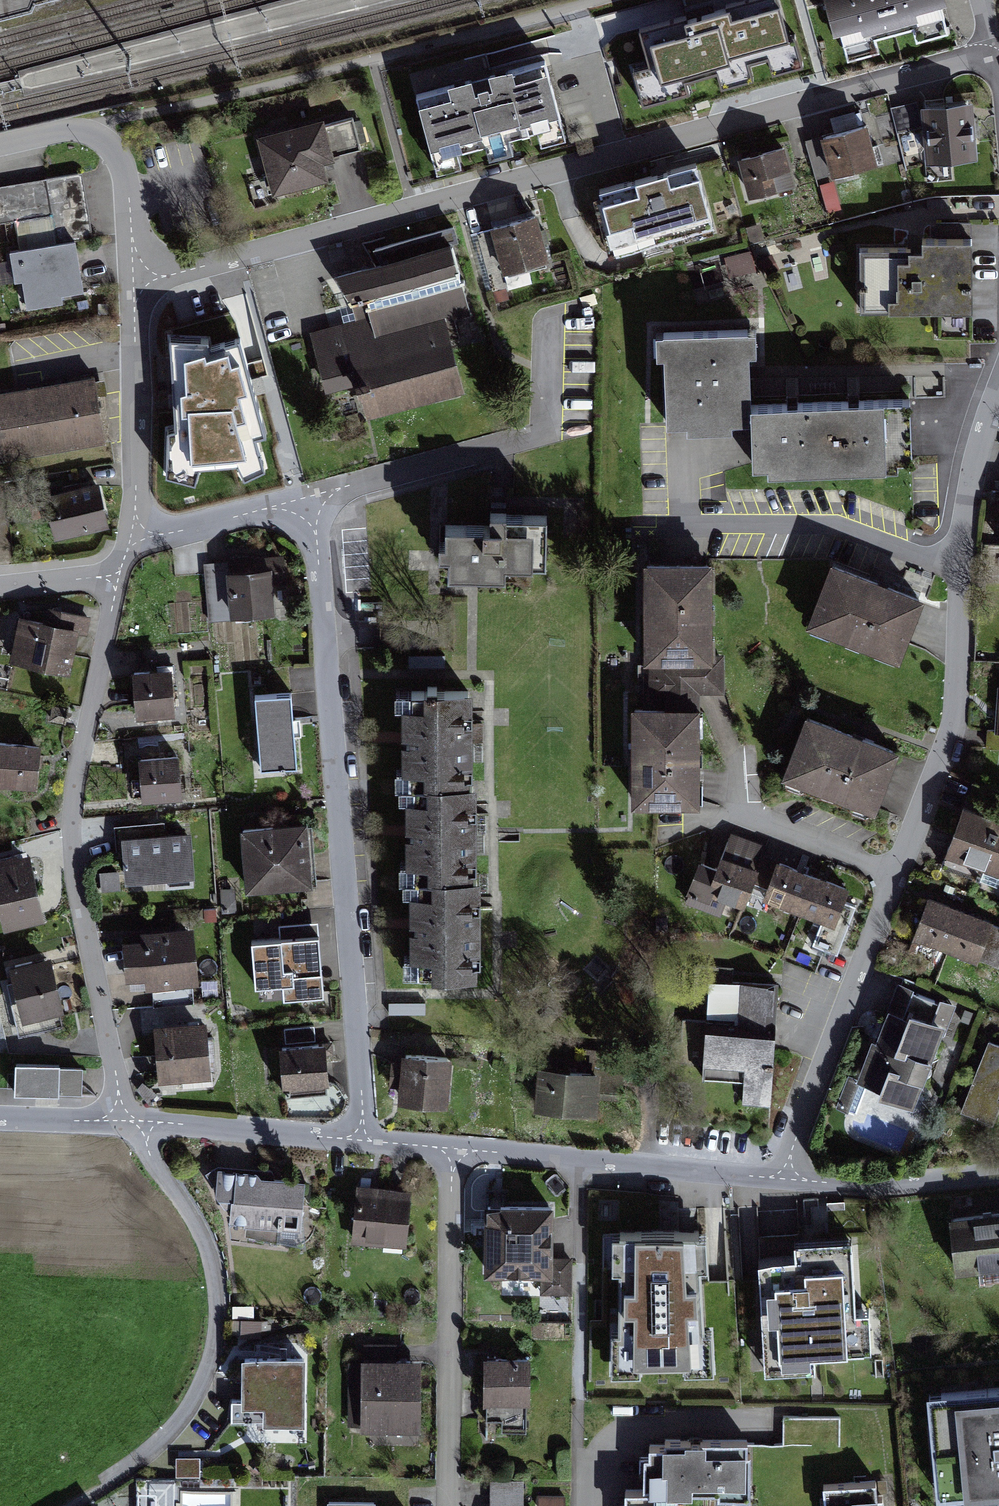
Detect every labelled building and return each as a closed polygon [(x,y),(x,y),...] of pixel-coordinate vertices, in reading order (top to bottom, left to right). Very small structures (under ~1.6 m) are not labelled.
[(779,0),(744,0),(719,7),(641,28),(649,61),(630,67),(642,107),(689,94),(684,83),(716,74),(720,90),(753,81),(748,66),(768,59),(772,76),(805,67),(796,34),(788,36),(779,0)] [(843,59),(876,50),(873,37),(916,26),(918,34),(951,26),(944,0),(828,0),(843,59)] [(554,58),(421,92),(440,166),(573,133),(554,58)] [(966,119),(965,98),(916,100),(918,127),(920,157),(968,155),(966,119)] [(895,133),(918,127),(916,100),(888,106),(895,133)] [(319,115),(251,131),(265,190),(320,178),(318,171),(330,168),(327,154),(356,147),(349,116),(320,122),(319,115)] [(860,121),(816,133),(827,174),(871,162),(860,121)] [(785,148),(741,161),(752,199),(796,186),(785,148)] [(596,190),(614,257),(715,230),(698,163),(596,190)] [(51,214),(56,244),(76,240),(92,238),(80,172),(0,186),(0,222),(51,214)] [(529,215),(491,225),(503,274),(542,264),(529,215)] [(760,225),(747,228),(751,243),(764,240),(760,225)] [(857,252),(858,310),(966,308),(964,238),(915,240),(915,251),(907,251),(857,252)] [(76,240),(56,244),(13,251),(21,302),(85,291),(76,240)] [(452,242),(336,274),(351,328),(316,338),(337,410),(364,402),(373,433),(470,406),(453,344),(479,337),(452,242)] [(756,272),(751,253),(725,260),(730,279),(756,272)] [(745,329),(643,332),(643,353),(655,353),(657,418),(673,418),(674,427),(717,426),(716,417),(735,414),(734,378),(734,349),(745,349),(745,329)] [(210,342),(170,340),(175,431),(168,432),(164,476),(194,487),(199,470),(237,467),(245,481),(265,472),(256,442),(267,438),(240,344),(212,349),(210,342)] [(0,401),(0,463),(110,441),(98,381),(0,401)] [(777,402),(735,404),(735,414),(738,473),(902,466),(899,397),(859,398),(777,402)] [(100,491),(48,503),(58,545),(110,532),(100,491)] [(989,495),(988,549),(998,549),(998,496),(989,495)] [(534,561),(533,517),(497,517),(497,508),(473,509),(473,524),(431,525),(432,573),(487,572),(487,561),(534,561)] [(820,558),(797,622),(890,656),(913,592),(820,558)] [(270,563),(225,568),(230,614),(274,610),(270,563)] [(713,567),(643,567),(643,667),(649,666),(711,666),(711,654),(713,567)] [(5,658),(63,669),(71,629),(86,632),(90,611),(41,602),(38,617),(14,612),(5,658)] [(711,666),(649,666),(649,710),(699,710),(699,693),(724,693),(724,654),(711,654),(711,666)] [(166,714),(164,668),(126,670),(129,716),(166,714)] [(461,779),(457,689),(388,691),(391,782),(461,779)] [(283,693),(248,696),(254,769),(290,766),(283,693)] [(649,710),(632,710),(632,811),(699,811),(699,710),(649,710)] [(794,710),(770,772),(865,807),(888,746),(794,710)] [(0,743),(0,786),(38,791),(43,748),(0,743)] [(133,801),(176,799),(173,754),(131,757),(133,801)] [(464,873),(461,779),(391,782),(394,876),(464,873)] [(955,804),(937,852),(996,873),(998,864),(998,820),(955,804)] [(300,822),(236,827),(241,890),(305,885),(300,822)] [(192,875),(188,832),(115,838),(119,881),(192,875)] [(0,855),(0,926),(39,917),(25,850),(0,855)] [(745,890),(753,868),(714,853),(709,864),(693,858),(682,884),(706,894),(708,889),(740,901),(745,890)] [(828,922),(841,888),(758,856),(753,868),(745,890),(828,922)] [(464,873),(394,876),(398,977),(467,975),(464,873)] [(986,920),(921,895),(906,935),(971,959),(986,920)] [(194,986),(188,927),(135,932),(136,942),(118,944),(122,980),(140,978),(141,991),(194,986)] [(262,988),(311,984),(307,933),(257,937),(262,988)] [(47,952),(6,961),(18,1019),(59,1010),(47,952)] [(737,1107),(769,1108),(775,985),(704,982),(699,1079),(738,1081),(737,1107)] [(911,990),(897,984),(887,1010),(883,1008),(853,1082),(870,1089),(869,1092),(910,1109),(943,1027),(950,1030),(959,1007),(938,998),(935,1005),(909,994),(911,990)] [(202,1014),(148,1019),(155,1085),(208,1080),(202,1014)] [(985,1037),(959,1109),(998,1122),(998,1118),(998,1042),(985,1037)] [(319,1044),(273,1049),(278,1100),(324,1095),(319,1044)] [(446,1060),(395,1055),(390,1104),(441,1109),(446,1060)] [(50,1068),(5,1068),(5,1098),(50,1098),(50,1068)] [(627,1076),(533,1069),(530,1117),(596,1122),(598,1099),(625,1101),(627,1076)] [(256,1169),(213,1165),(211,1191),(225,1222),(300,1228),(304,1177),(256,1174),(256,1169)] [(408,1192),(354,1188),(349,1248),(403,1253),(408,1192)] [(548,1206),(476,1206),(477,1278),(545,1278),(545,1300),(571,1300),(571,1260),(548,1260),(548,1206)] [(944,1213),(950,1269),(998,1264),(998,1207),(944,1213)] [(711,1235),(623,1239),(629,1367),(717,1362),(711,1235)] [(850,1311),(846,1238),(785,1241),(786,1257),(750,1259),(757,1371),(808,1368),(807,1353),(865,1349),(863,1311),(850,1311)] [(261,1334),(261,1318),(239,1318),(239,1334),(261,1334)] [(396,1338),(363,1338),(363,1356),(358,1356),(358,1362),(349,1362),(350,1429),(421,1428),(420,1356),(396,1356),(396,1338)] [(528,1352),(480,1352),(479,1401),(485,1401),(485,1418),(498,1418),(498,1429),(527,1430),(528,1352)] [(299,1420),(298,1353),(236,1354),(236,1398),(228,1398),(228,1421),(299,1420)] [(926,1399),(936,1505),(998,1499),(998,1391),(926,1399)] [(742,1439),(660,1438),(660,1443),(644,1443),(643,1453),(637,1453),(636,1486),(616,1486),(616,1505),(686,1505),(686,1491),(713,1491),(713,1498),(741,1498),(742,1439)] [(178,1455),(178,1468),(199,1468),(199,1456),(178,1455)] [(817,1482),(819,1505),(877,1505),(874,1477),(817,1482)] [(489,1479),(489,1505),(523,1505),(523,1479),(489,1479)]
